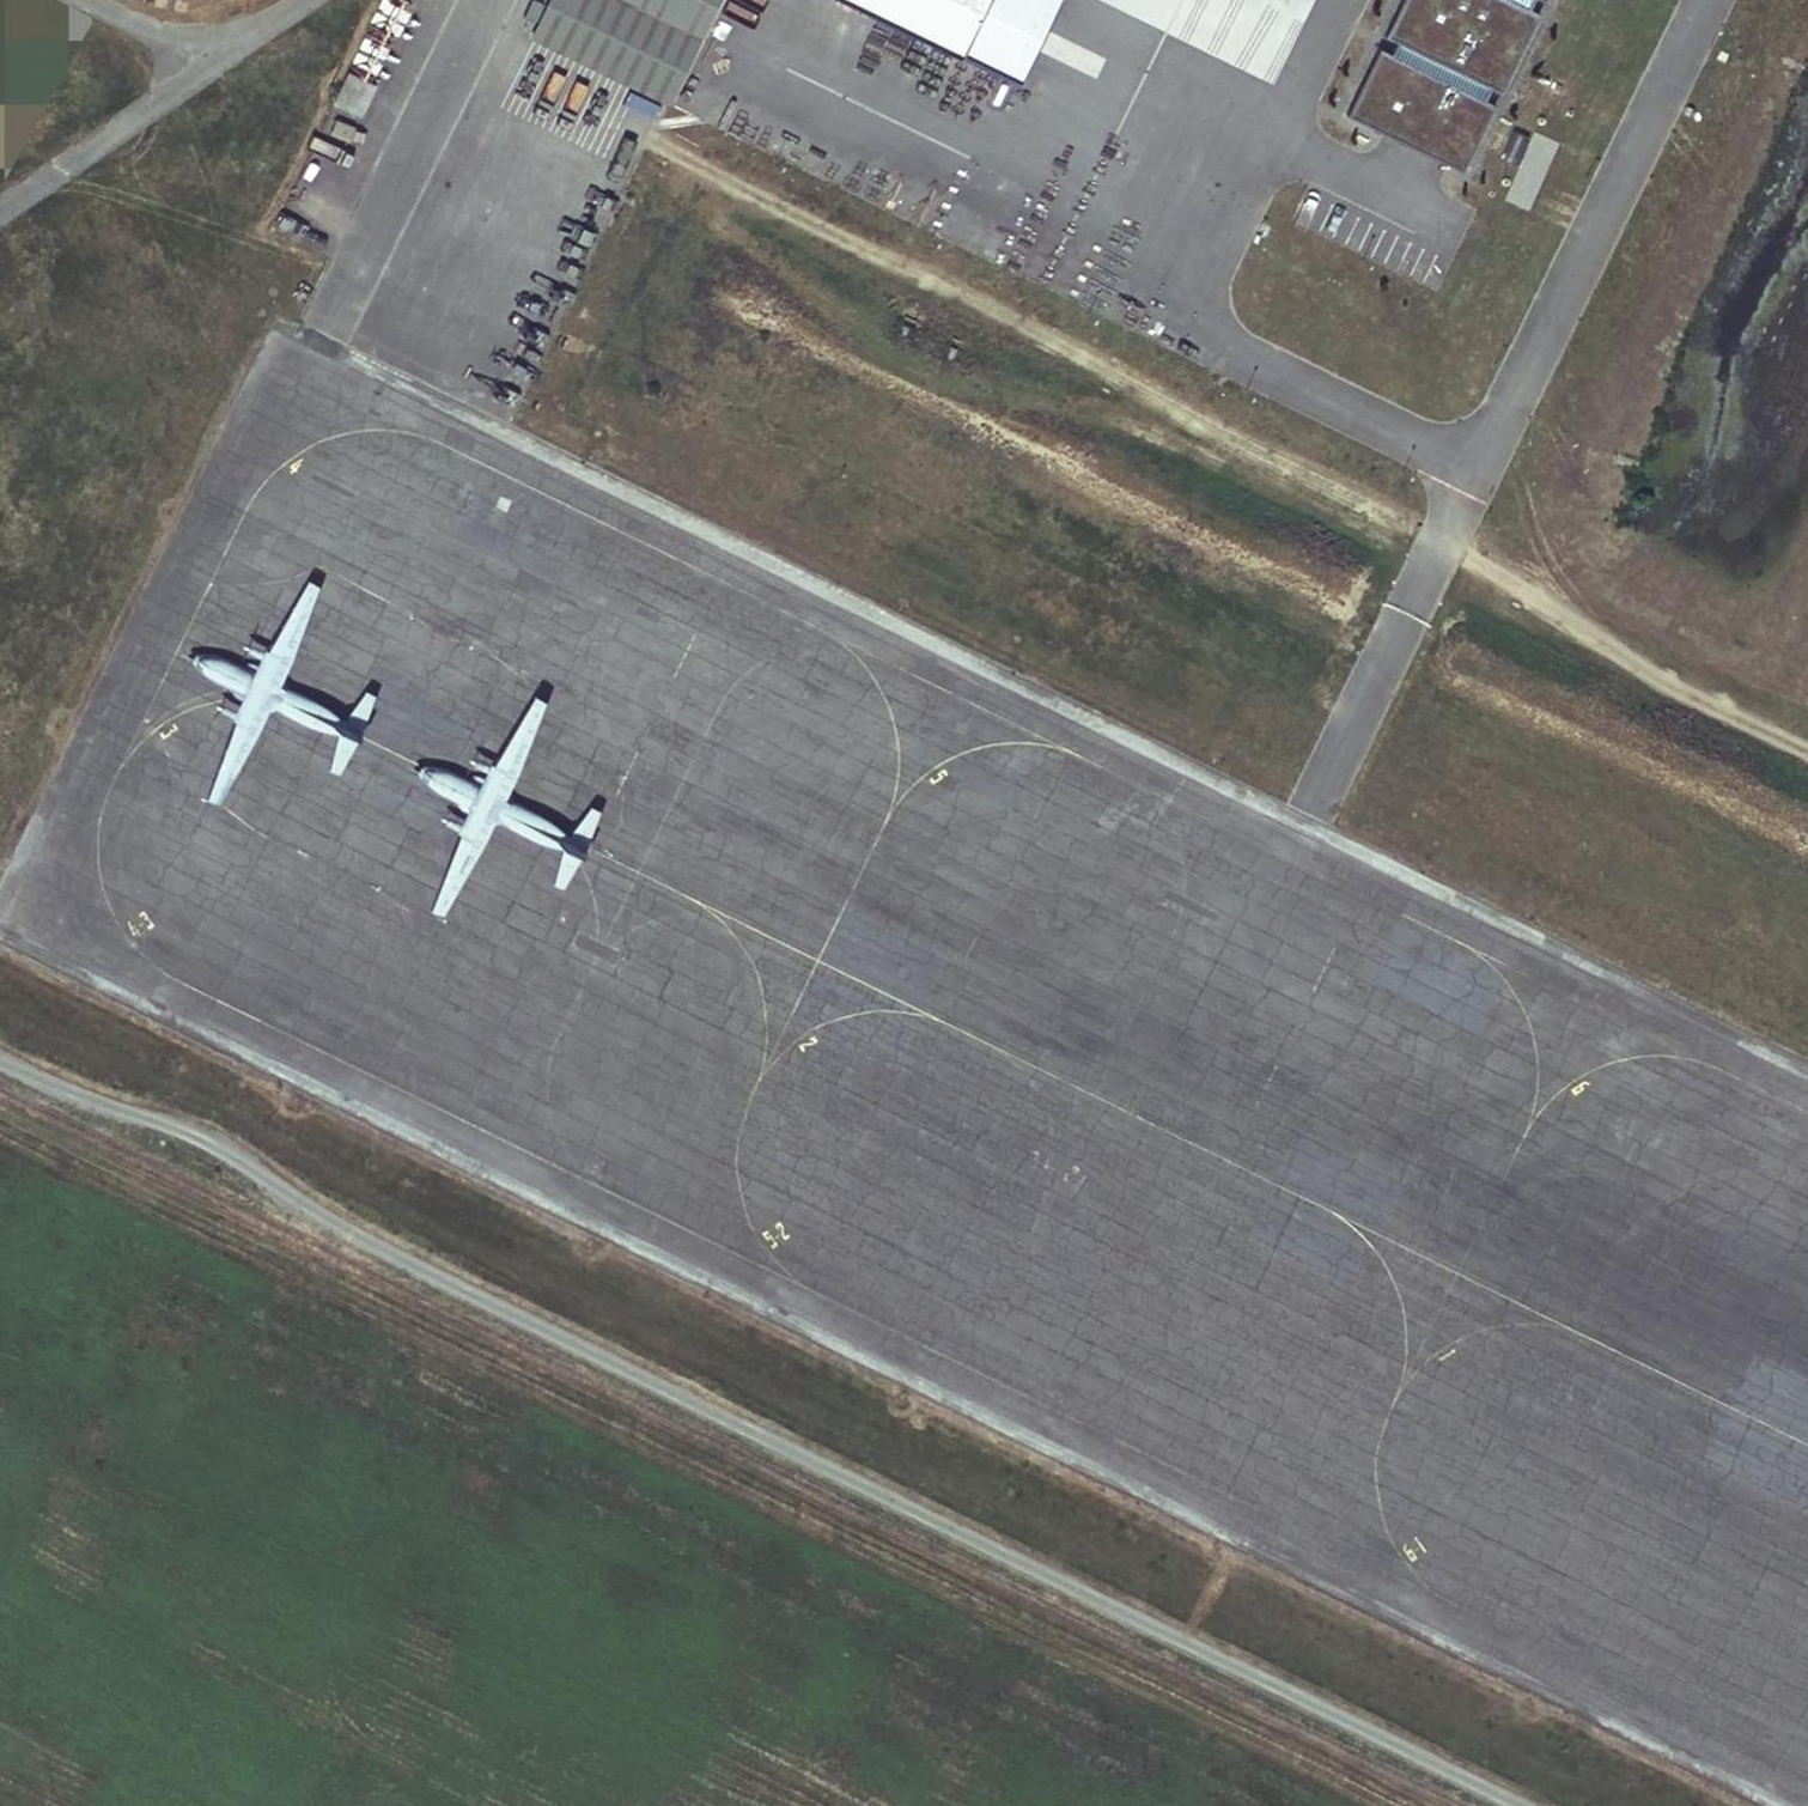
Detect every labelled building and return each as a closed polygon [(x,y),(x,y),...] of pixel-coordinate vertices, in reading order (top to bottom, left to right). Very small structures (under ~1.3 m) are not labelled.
[(717,0),(547,0),(530,36),(667,102),(717,0)] [(1015,76),(1051,0),(856,0),(1015,76)] [(1310,0),(1250,0),(1226,60),(1279,80),(1310,0)] [(1348,115),(1468,168),(1547,0),(1404,0),(1348,115)]
